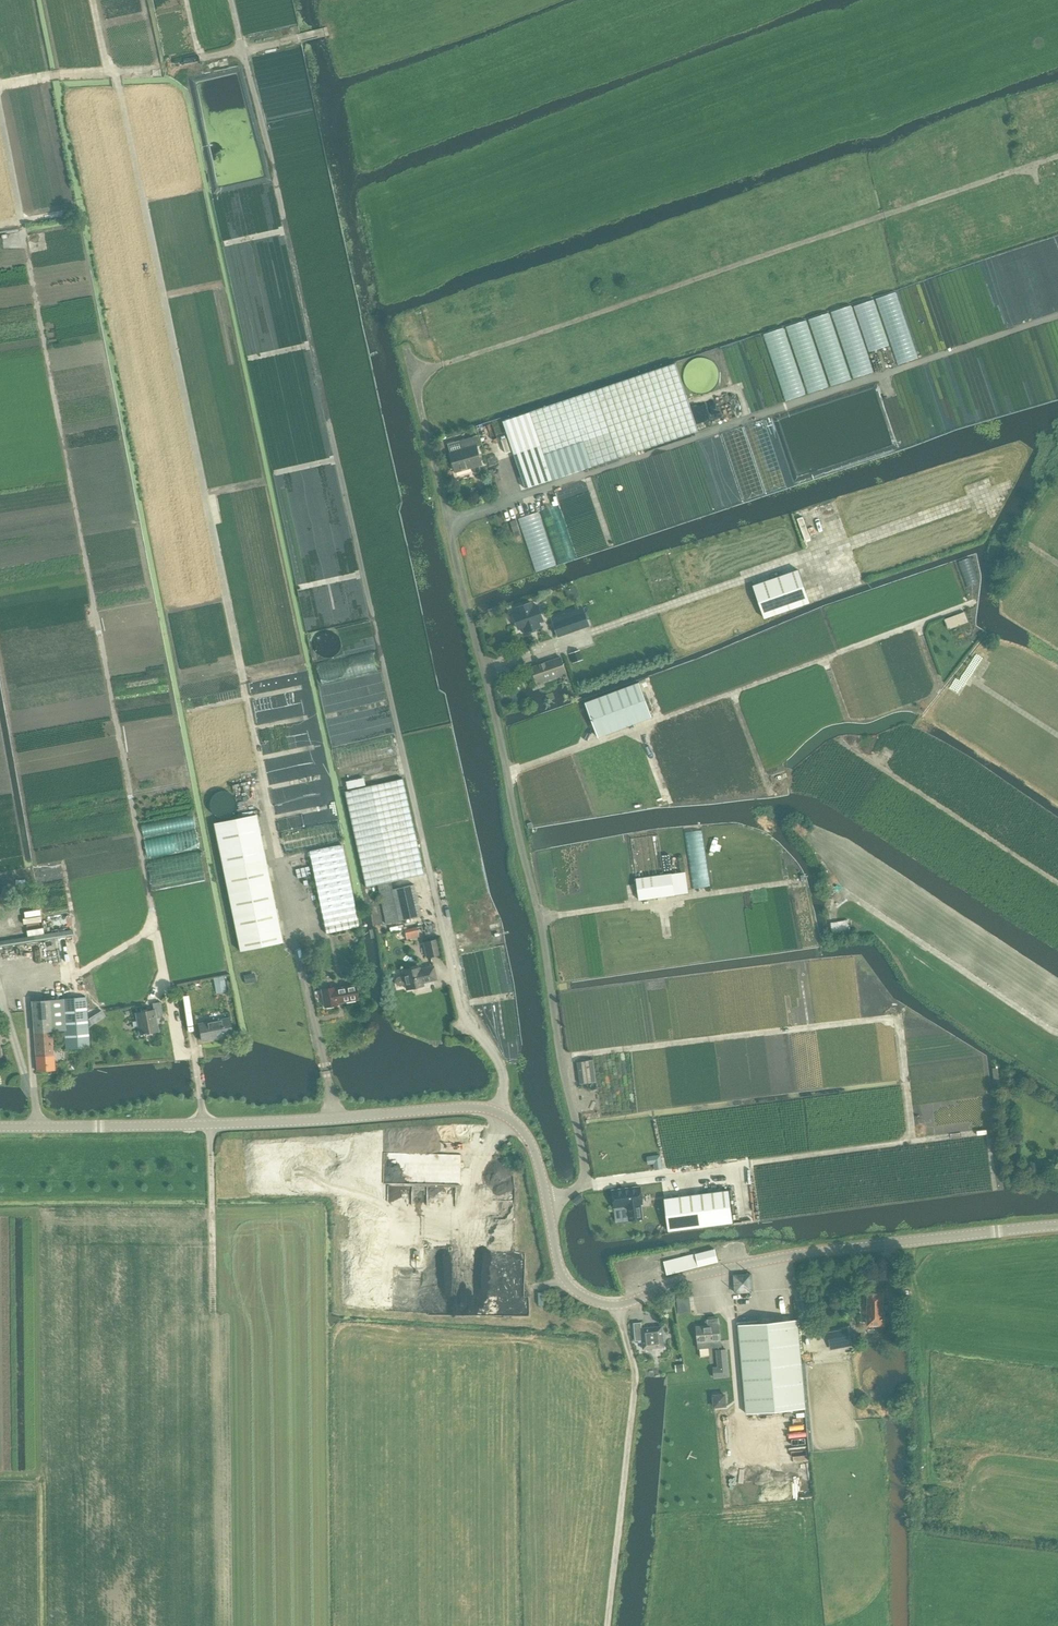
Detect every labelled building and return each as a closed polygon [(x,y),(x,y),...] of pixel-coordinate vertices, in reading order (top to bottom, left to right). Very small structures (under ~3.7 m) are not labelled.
[(718,379),(719,375),(718,371),(717,368),(714,363),(711,361),(708,359),(703,358),(699,358),(695,359),(692,360),(689,363),(687,365),(685,368),(684,371),(684,375),(685,381),(686,384),(689,387),(694,391),(697,392),(700,392),(703,392),(707,392),(712,388),(715,385),(717,383),(718,379)] [(530,412),(503,421),(514,454),(526,489),(553,480),(619,458),(698,431),(690,406),(688,400),(675,363),(530,412)] [(763,420),(743,427),(766,493),(786,486),(763,420)] [(741,427),(722,434),(743,500),(763,494),(741,427)] [(460,440),(462,450),(450,453),(453,462),(452,464),(453,468),(455,469),(456,472),(471,468),(472,469),(473,471),(475,472),(477,472),(479,471),(480,469),(480,467),(479,465),(482,464),(477,446),(480,445),(477,435),(460,440)] [(711,438),(691,445),(713,511),(733,504),(711,438)] [(689,446),(669,452),(692,518),(711,512),(689,446)] [(667,453),(647,460),(670,526),(690,519),(667,453)] [(645,460),(626,467),(648,533),(668,527),(645,460)] [(623,468),(604,474),(626,541),(646,534),(623,468)] [(602,475),(582,482),(604,548),(624,541),(602,475)] [(515,537),(521,535),(516,520),(510,522),(515,537)] [(798,570),(753,586),(764,619),(809,603),(798,570)] [(578,596),(575,587),(566,590),(569,599),(578,596)] [(532,603),(516,608),(518,613),(513,615),(519,629),(523,628),(525,633),(540,627),(539,622),(543,621),(538,606),(534,608),(532,603)] [(558,636),(589,625),(583,607),(552,618),(558,636)] [(956,616),(946,620),(949,628),(959,624),(956,616)] [(569,654),(572,663),(583,659),(580,650),(569,654)] [(537,682),(566,672),(561,657),(532,667),(537,682)] [(585,703),(598,738),(652,717),(639,683),(585,703)] [(423,874),(402,778),(344,791),(366,887),(377,884),(390,881),(423,874)] [(256,816),(213,824),(239,951),(282,942),(256,816)] [(630,838),(636,877),(664,874),(658,834),(630,838)] [(309,851),(326,934),(358,927),(341,845),(309,851)] [(664,870),(670,870),(668,855),(662,856),(664,870)] [(675,895),(671,874),(636,879),(639,900),(675,895)] [(377,884),(385,924),(420,916),(413,884),(392,889),(390,881),(377,884)] [(416,928),(404,930),(406,937),(417,935),(416,928)] [(74,935),(73,929),(0,940),(0,946),(74,935)] [(426,941),(429,956),(442,953),(438,939),(426,941)] [(395,978),(394,981),(395,983),(397,985),(399,986),(402,985),(403,983),(405,983),(406,989),(422,986),(422,982),(435,979),(433,967),(419,970),(418,968),(403,971),(404,976),(402,977),(399,976),(397,977),(395,978)] [(243,975),(245,984),(256,982),(254,973),(243,975)] [(221,977),(214,978),(216,990),(224,989),(223,981),(221,981),(221,977)] [(322,989),(326,1007),(337,1004),(337,1002),(358,998),(355,984),(335,989),(334,986),(322,989)] [(85,997),(63,999),(65,1031),(67,1049),(89,1048),(87,1027),(92,1024),(97,1021),(93,1016),(92,1017),(87,1020),(85,997)] [(63,999),(32,1001),(34,1032),(34,1033),(52,1032),(65,1031),(63,999)] [(154,1007),(136,1010),(140,1034),(144,1033),(144,1034),(147,1034),(147,1033),(159,1030),(157,1018),(164,1016),(161,1001),(153,1003),(154,1007)] [(199,1024),(203,1040),(233,1034),(229,1018),(199,1024)] [(52,1032),(34,1033),(36,1071),(54,1070),(52,1032)] [(577,1061),(580,1083),(596,1081),(593,1059),(577,1061)] [(646,1217),(660,1215),(658,1201),(659,1201),(657,1183),(629,1187),(631,1205),(644,1203),(646,1217)] [(729,1190),(664,1199),(668,1231),(733,1223),(729,1190)] [(664,1262),(667,1274),(718,1261),(715,1248),(664,1262)] [(735,1293),(753,1291),(751,1273),(734,1275),(735,1293)] [(882,1293),(868,1293),(868,1325),(882,1325),(895,1324),(895,1319),(891,1319),(891,1317),(882,1317),(882,1293)] [(707,1325),(696,1326),(698,1343),(698,1349),(721,1347),(720,1341),(719,1324),(718,1318),(707,1319),(707,1325)] [(775,1321),(738,1325),(742,1366),(746,1413),(762,1412),(769,1490),(812,1486),(805,1408),(801,1359),(797,1319),(775,1321)] [(642,1328),(641,1322),(633,1323),(635,1341),(642,1340),(643,1349),(664,1347),(662,1326),(642,1328)] [(828,1332),(830,1345),(850,1341),(847,1328),(828,1332)] [(726,1349),(717,1350),(718,1359),(727,1359),(726,1349)] [(713,1368),(714,1377),(728,1376),(727,1366),(718,1367),(713,1368)] [(724,1395),(713,1396),(714,1408),(726,1407),(724,1395)]
